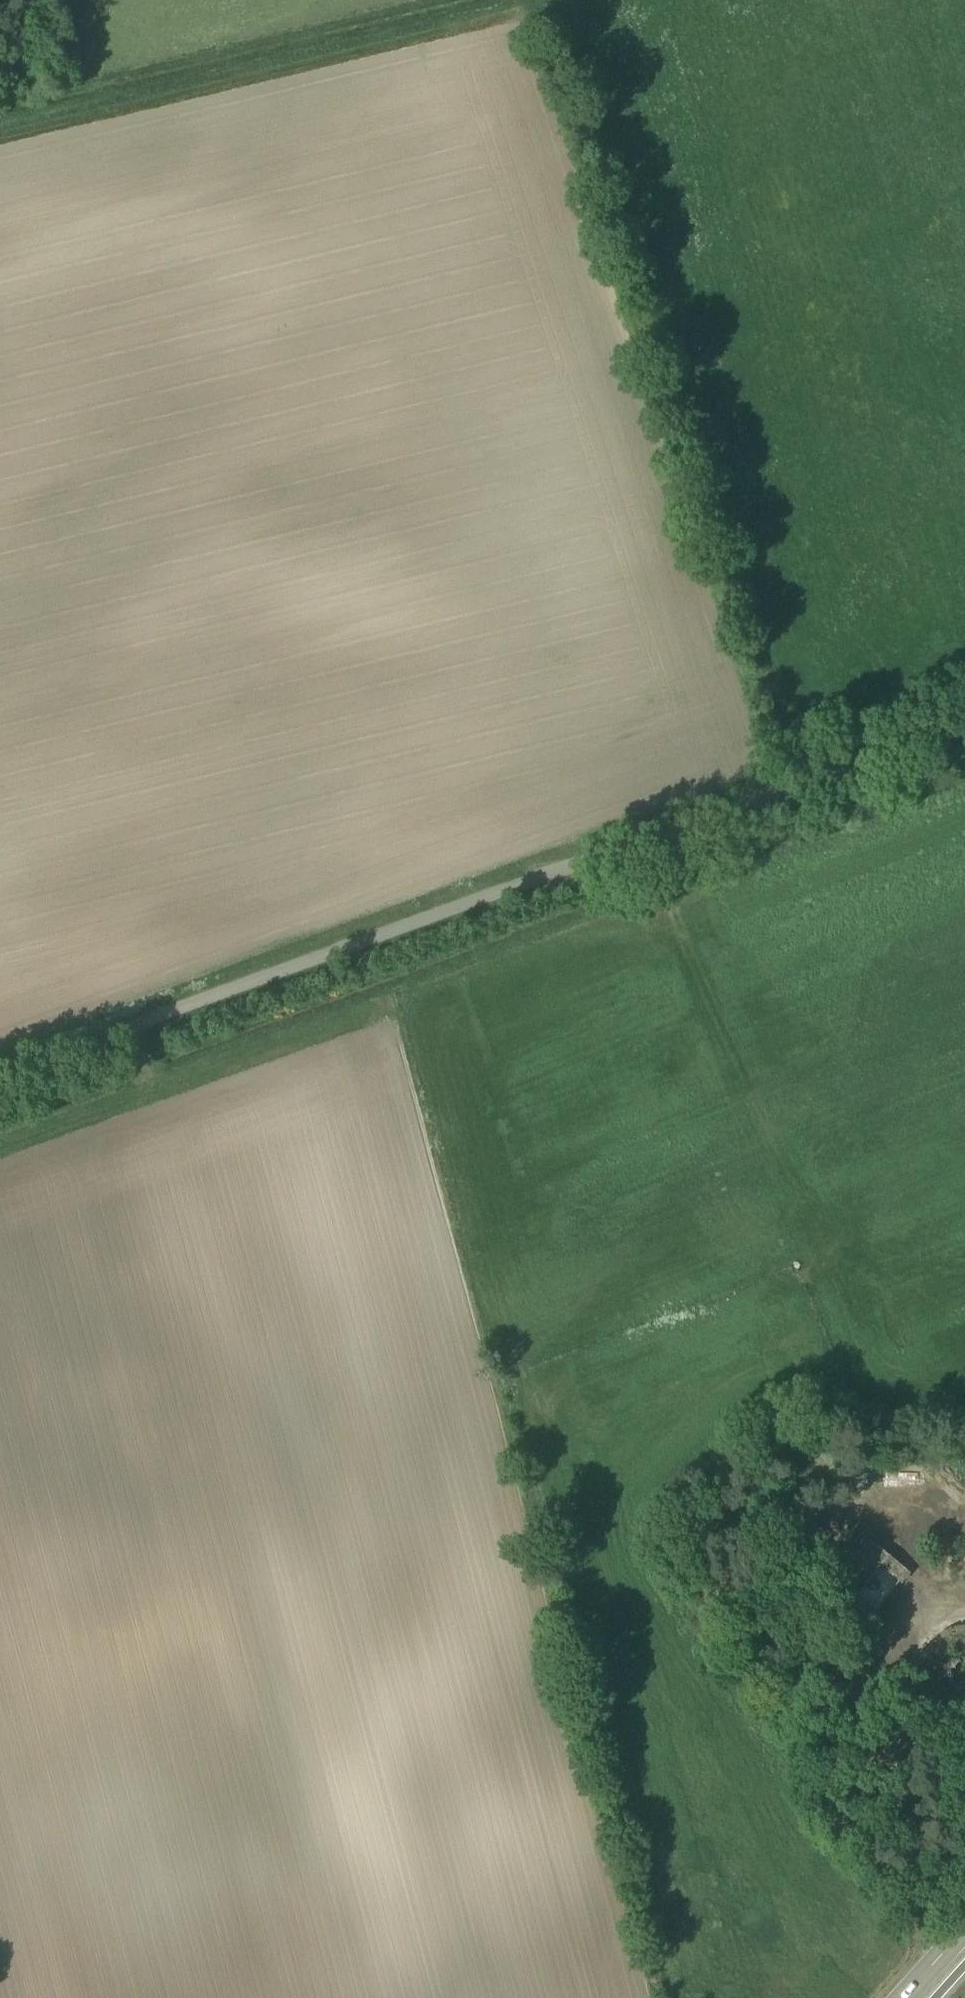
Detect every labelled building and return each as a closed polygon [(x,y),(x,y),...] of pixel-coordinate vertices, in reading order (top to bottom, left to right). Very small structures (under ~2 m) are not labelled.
[(908,1572),(866,1538),(825,1589),(867,1623),(908,1572)] [(917,1681),(919,1691),(923,1700),(929,1708),(935,1716),(944,1721),(953,1725),(963,1727),(964,1727),(964,1626),(954,1628),(945,1631),(936,1637),(929,1644),(924,1652),(920,1661),(918,1671),(917,1681)]
